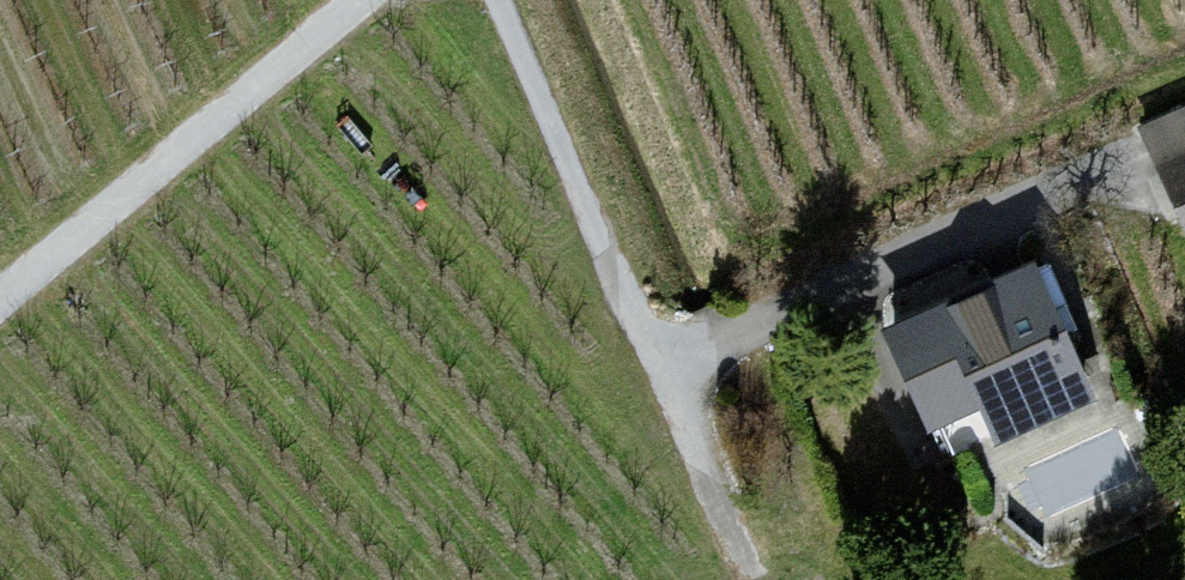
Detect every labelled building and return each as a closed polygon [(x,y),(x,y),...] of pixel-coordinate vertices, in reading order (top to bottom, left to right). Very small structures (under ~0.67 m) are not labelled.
[(1143,128),(1184,222),(1184,110),(1143,128)] [(1028,270),(886,330),(925,424),(935,419),(948,449),(1081,394),(1028,270)]
